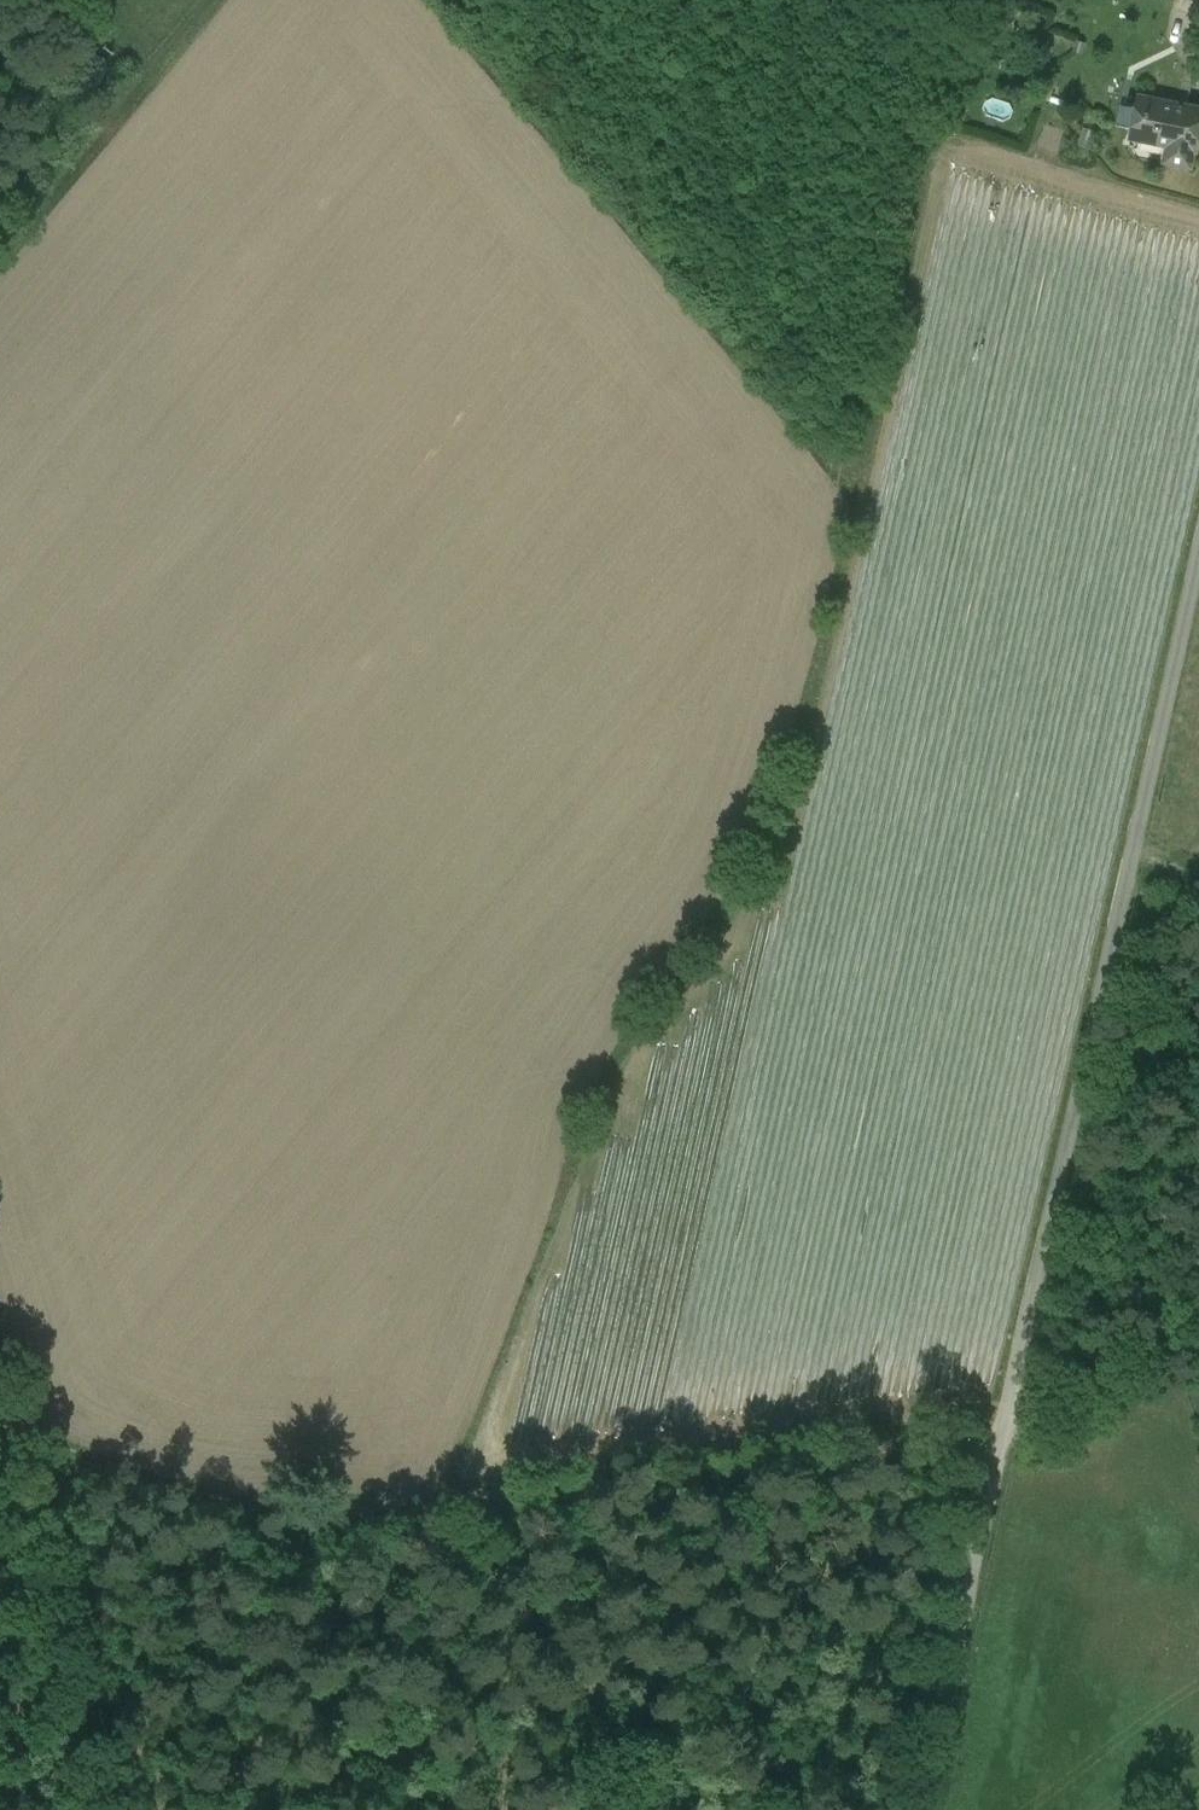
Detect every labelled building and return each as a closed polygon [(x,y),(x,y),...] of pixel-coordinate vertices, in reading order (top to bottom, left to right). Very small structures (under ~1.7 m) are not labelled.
[(1140,98),(1131,139),(1167,146),(1164,164),(1192,170),(1195,152),(1197,152),(1198,142),(1198,110),(1140,98)]
